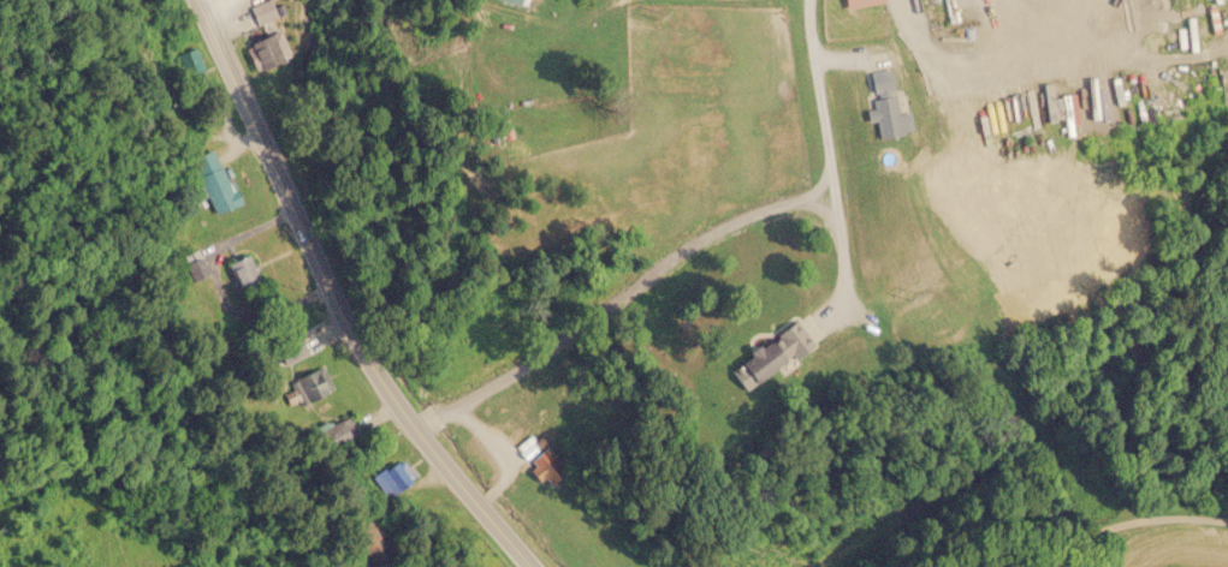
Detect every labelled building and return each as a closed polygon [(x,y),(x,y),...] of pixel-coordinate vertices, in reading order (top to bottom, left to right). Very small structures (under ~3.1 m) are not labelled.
[(277,17),(269,0),(266,0),(250,7),(257,25),(277,17)] [(884,0),(844,0),(846,8),(884,0)] [(290,55),(279,29),(248,42),(259,68),(290,55)] [(200,73),(198,49),(180,49),(182,74),(200,73)] [(878,138),(913,131),(908,112),(897,113),(889,68),(866,72),(874,120),(878,138)] [(190,159),(214,213),(237,202),(213,148),(190,159)] [(195,280),(208,274),(196,251),(184,257),(195,280)] [(227,262),(239,290),(259,281),(248,253),(227,262)] [(809,341),(794,318),(724,365),(740,389),(809,341)] [(307,351),(296,330),(272,344),(283,364),(307,351)] [(334,387),(321,364),(292,381),(304,404),(334,387)] [(360,435),(350,416),(318,431),(328,452),(360,435)] [(527,459),(542,483),(563,468),(547,446),(527,459)] [(392,494),(415,478),(401,458),(378,475),(392,494)] [(360,553),(379,544),(368,519),(349,529),(360,553)]
